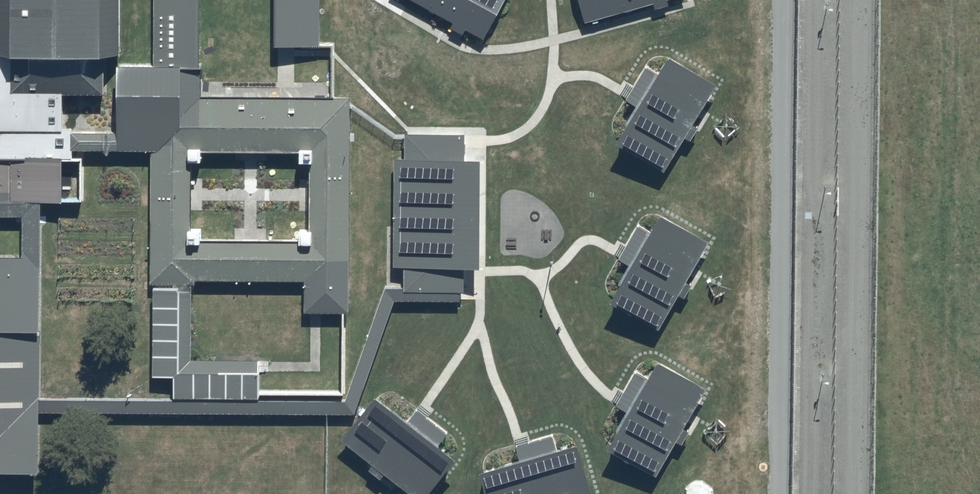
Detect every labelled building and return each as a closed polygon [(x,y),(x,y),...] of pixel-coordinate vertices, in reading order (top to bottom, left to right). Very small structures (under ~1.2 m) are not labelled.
[(171,390),(283,390),(283,348),(210,348),(210,276),(322,276),(322,307),(368,307),(368,82),(228,82),(228,0),(173,0),(173,58),(0,58),(0,200),(98,200),(98,148),(171,148),(171,390)] [(18,46),(140,45),(140,0),(18,0),(18,46)] [(293,41),(347,41),(347,0),(293,0),(293,41)] [(502,23),(514,0),(458,0),(502,23)] [(606,18),(669,0),(601,0),(606,18)] [(657,95),(634,131),(681,160),(735,73),(689,44),(678,62),(665,54),(644,87),(657,95)] [(493,125),(416,125),(416,297),(492,298),(493,125)] [(647,256),(624,292),(671,321),(725,234),(679,205),(668,223),(655,215),(634,248),(647,256)] [(43,480),(42,261),(0,261),(0,480),(43,480)] [(649,401),(627,437),(673,466),(728,379),(682,350),(670,368),(657,360),(636,393),(649,401)] [(422,408),(388,383),(356,426),(438,488),(470,444),(454,432),(463,419),(431,396),(422,408)] [(493,461),(501,493),(587,493),(606,489),(593,437),(572,442),(569,427),(530,436),(534,451),(493,461)]
